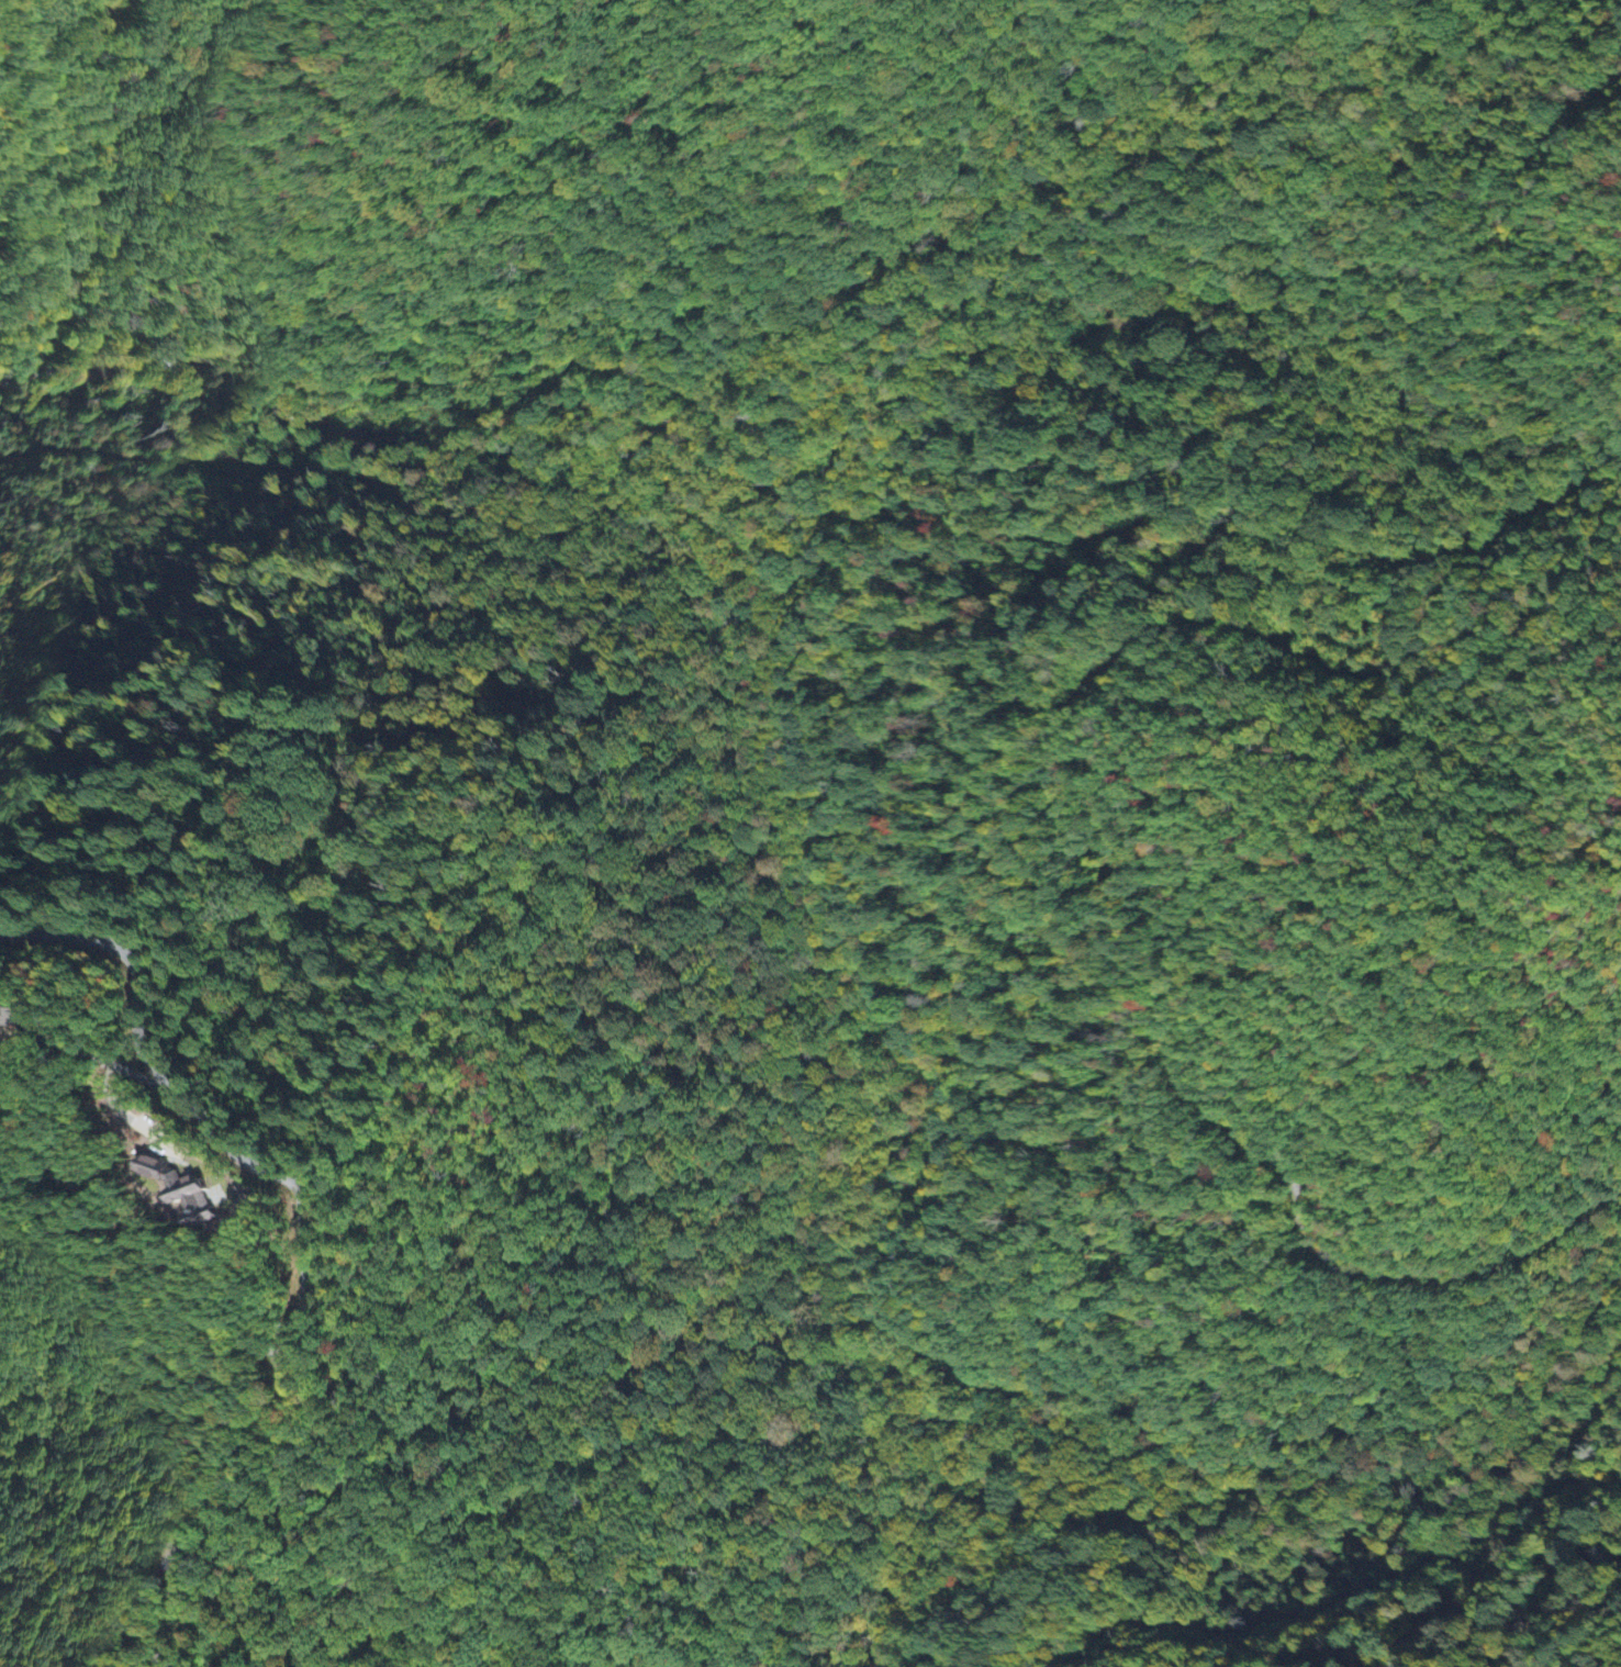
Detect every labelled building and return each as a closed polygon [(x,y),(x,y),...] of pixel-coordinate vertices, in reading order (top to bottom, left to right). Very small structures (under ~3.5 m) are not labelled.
[(1,1008),(0,1009),(0,1026),(18,1029),(21,1011),(1,1008)] [(177,1218),(189,1213),(192,1220),(211,1212),(199,1185),(168,1199),(177,1218)] [(226,1207),(219,1187),(204,1192),(211,1212),(226,1207)]
